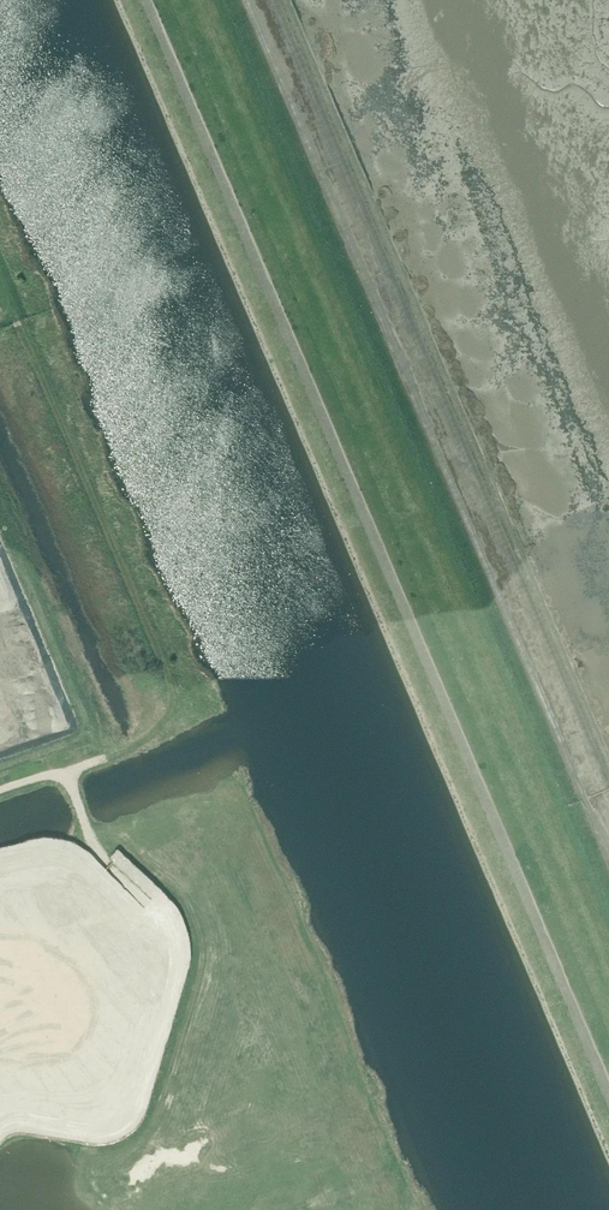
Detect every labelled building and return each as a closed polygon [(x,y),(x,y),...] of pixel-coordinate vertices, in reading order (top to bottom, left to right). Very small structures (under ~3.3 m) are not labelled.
[(131,867),(139,861),(132,852),(124,859),(131,867)]
